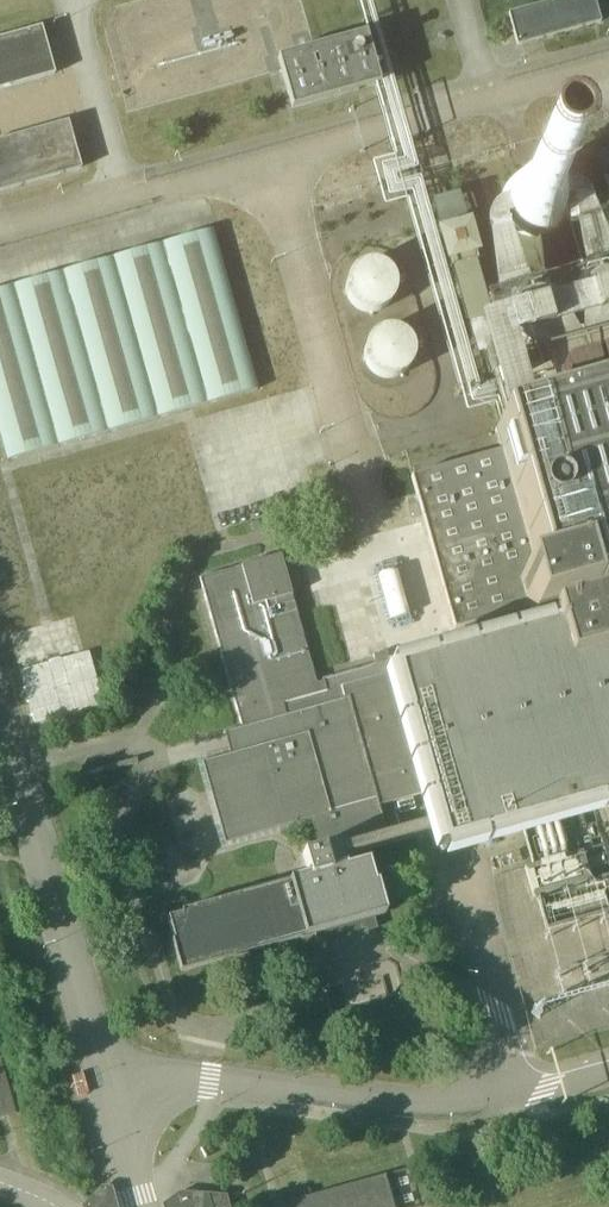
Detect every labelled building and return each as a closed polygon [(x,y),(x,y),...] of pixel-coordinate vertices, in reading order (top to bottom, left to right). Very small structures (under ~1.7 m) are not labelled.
[(538,39),(600,22),(594,0),(560,0),(509,15),(517,45),(538,39)] [(51,64),(41,28),(0,39),(0,89),(54,74),(51,64)] [(292,109),(358,90),(380,84),(365,33),(300,51),(277,58),(292,109)] [(78,158),(68,122),(0,141),(0,191),(81,168),(78,158)] [(499,197),(498,202),(503,217),(513,229),(528,235),(544,234),(558,226),(567,213),(569,197),(564,182),(557,174),(547,167),(536,165),(524,166),(514,170),(506,178),(501,187),(499,197)] [(494,220),(460,227),(467,262),(501,256),(494,220)] [(0,286),(0,430),(8,458),(260,386),(214,224),(0,286)] [(350,296),(355,303),(363,309),(371,311),(381,310),(389,307),(396,300),(400,292),(401,283),(399,274),(393,267),(386,261),(377,259),(368,259),(360,263),(353,269),(349,277),(348,287),(350,296)] [(367,364),(372,371),(379,377),(388,379),(397,379),(406,375),(412,368),(416,360),(417,351),(415,342),(410,335),(403,329),(394,327),(385,327),(376,331),(369,337),(365,345),(364,355),(367,364)] [(317,684),(289,585),(283,566),(280,556),(264,560),(200,578),(241,727),(240,727),(235,729),(223,732),(224,734),(233,732),(239,755),(205,764),(213,790),(227,841),(314,816),(323,848),(302,854),(309,878),(292,883),(290,874),(277,877),(267,880),(270,889),(168,917),(183,969),(332,927),(335,935),(359,929),(356,920),(382,913),(368,861),(343,868),(341,861),(342,860),(434,834),(440,855),(521,832),(546,825),(593,812),(608,807),(608,398),(527,421),(504,428),(495,430),(495,432),(501,451),(411,476),(416,494),(433,554),(454,630),(464,627),(468,639),(446,645),(432,649),(431,648),(427,649),(393,659),(389,660),(386,650),(380,652),(366,600),(337,607),(352,661),(373,655),(375,664),(389,660),(389,661),(322,679),(323,682),(317,684)] [(194,454),(216,527),(300,502),(274,416),(251,423),(255,436),(194,454)] [(33,721),(101,703),(79,621),(11,639),(33,721)] [(0,1117),(17,1112),(0,1051),(0,1117)] [(385,1175),(283,1204),(283,1206),(394,1206),(385,1175)] [(86,1201),(81,1206),(82,1206),(118,1206),(112,1186),(101,1186),(86,1201)] [(173,1206),(229,1206),(226,1195),(180,1192),(171,1199),(173,1206)]
